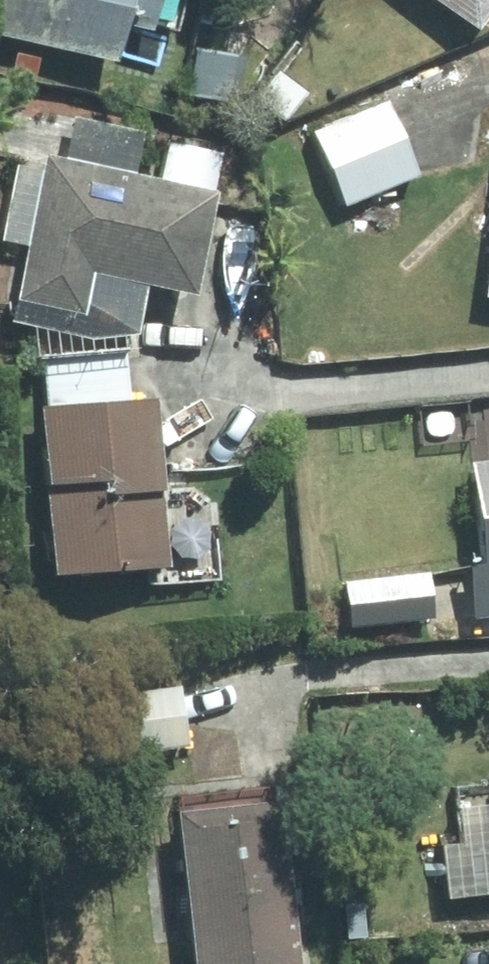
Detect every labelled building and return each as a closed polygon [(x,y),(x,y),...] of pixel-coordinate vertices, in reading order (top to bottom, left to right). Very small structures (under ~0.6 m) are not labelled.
[(113,62),(122,24),(150,30),(156,0),(0,0),(0,37),(113,62)] [(488,9),(488,0),(431,0),(474,30),(488,9)] [(10,72),(33,79),(38,57),(15,52),(10,72)] [(342,207),(418,176),(386,98),(310,131),(342,207)] [(214,191),(41,154),(10,299),(80,313),(88,273),(191,296),(214,191)] [(39,358),(43,409),(129,401),(124,351),(39,358)] [(52,578),(167,568),(153,399),(129,401),(43,409),(37,409),(52,578)] [(468,464),(481,577),(488,575),(488,461),(468,464)] [(347,626),(433,617),(428,574),(343,583),(343,589),(310,593),(314,627),(347,623),(347,626)] [(107,756),(187,747),(181,686),(100,695),(107,756)] [(281,802),(176,814),(193,963),(299,963),(281,802)] [(348,934),(371,931),(369,907),(346,908),(348,934)]
